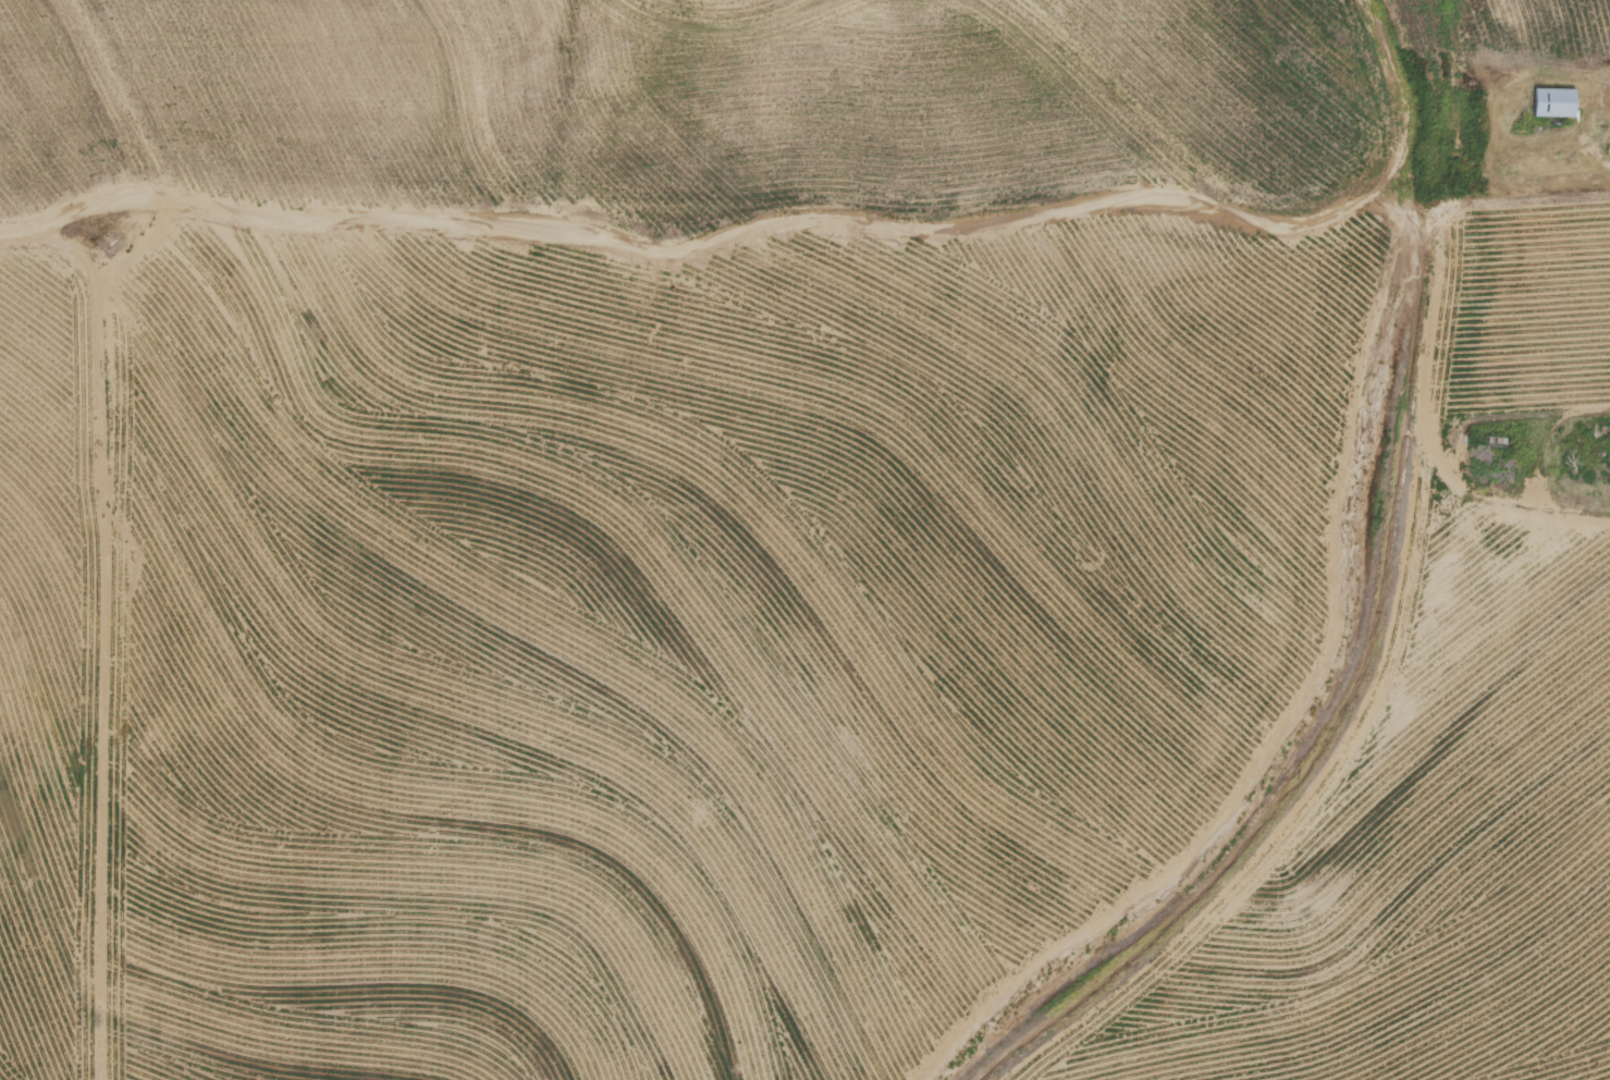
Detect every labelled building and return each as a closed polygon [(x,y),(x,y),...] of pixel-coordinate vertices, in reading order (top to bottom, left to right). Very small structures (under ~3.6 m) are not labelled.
[(1578,118),(1578,89),(1537,89),(1537,118),(1578,118)]
